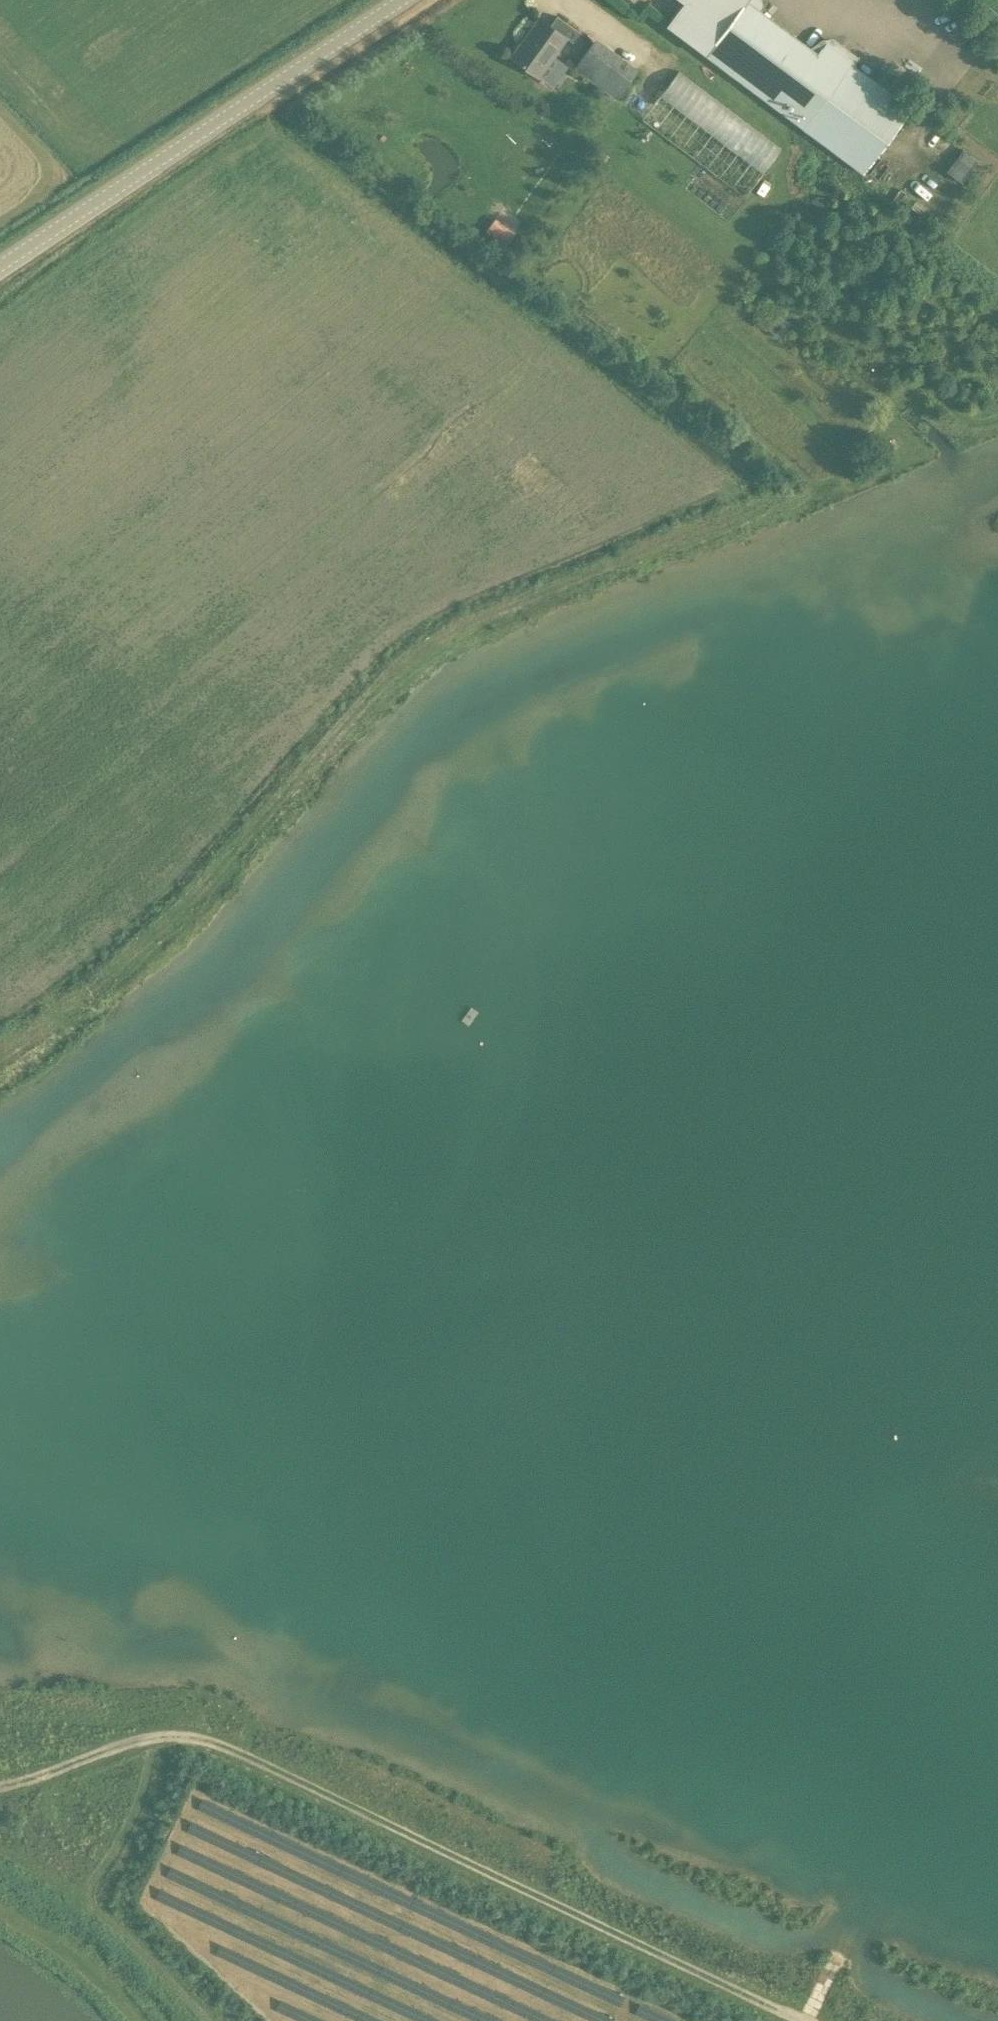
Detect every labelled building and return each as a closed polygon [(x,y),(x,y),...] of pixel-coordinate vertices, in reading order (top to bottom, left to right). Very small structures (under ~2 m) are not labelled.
[(666,26),(863,172),(911,108),(853,65),(858,59),(842,47),(841,44),(821,47),(816,54),(758,11),(761,7),(760,0),(686,0),(666,26)] [(580,33),(558,17),(550,26),(539,18),(511,58),(538,77),(566,38),(573,43),(580,33)] [(596,38),(572,70),(585,78),(616,100),(638,69),(596,38)] [(678,70),(642,118),(745,196),(782,147),(678,70)] [(947,171),(961,182),(978,160),(964,149),(947,171)] [(506,247),(517,234),(495,217),(484,231),(506,247)]
